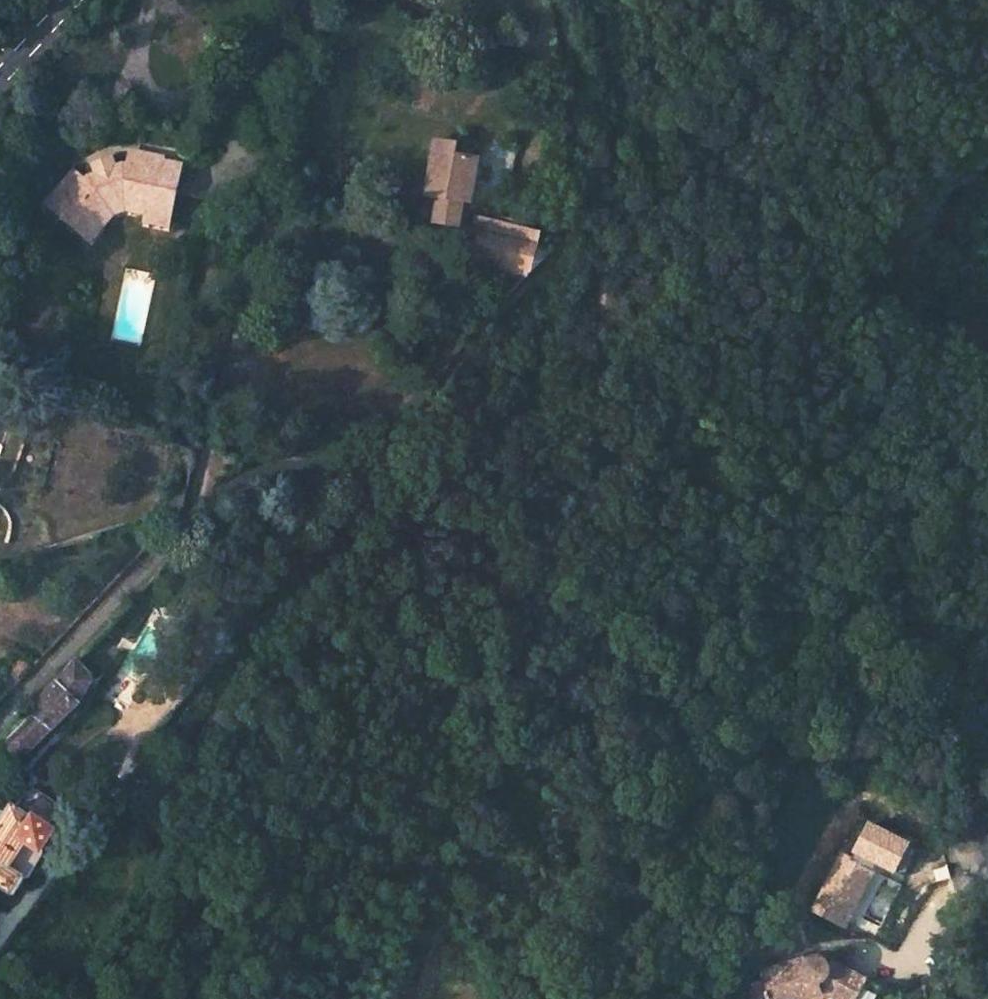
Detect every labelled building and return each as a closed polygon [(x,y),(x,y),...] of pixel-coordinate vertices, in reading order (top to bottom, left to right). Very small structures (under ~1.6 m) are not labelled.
[(434,224),(460,230),(464,202),(472,204),(480,164),(453,159),(456,145),(437,140),(425,195),(440,198),(434,224)] [(98,221),(104,226),(115,213),(128,209),(149,214),(173,220),(185,166),(165,162),(166,159),(132,151),(129,165),(125,164),(116,168),(99,174),(89,177),(87,180),(75,170),(47,205),(85,237),(98,221)] [(112,158),(96,164),(99,174),(116,168),(112,158)] [(172,227),(173,220),(149,214),(148,222),(172,227)] [(498,226),(472,219),(470,229),(479,231),(471,259),(529,273),(556,247),(536,245),(540,230),(500,221),(498,226)] [(98,221),(85,237),(91,242),(104,226),(98,221)] [(53,688),(30,710),(47,729),(95,679),(77,662),(69,670),(53,688)] [(47,729),(30,710),(0,739),(0,745),(16,762),(47,729)] [(2,892),(37,819),(29,816),(40,794),(5,777),(0,789),(0,891),(2,892)] [(837,998),(883,998),(886,993),(889,989),(837,961),(833,967),(825,963),(828,956),(814,950),(811,956),(805,953),(758,968),(762,979),(752,982),(757,998),(805,998),(824,992),(837,998)]
